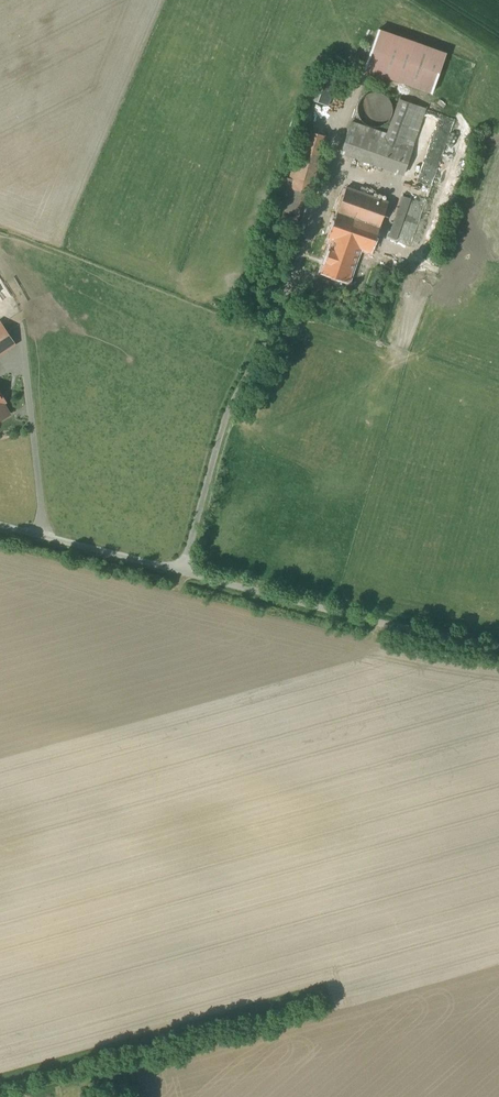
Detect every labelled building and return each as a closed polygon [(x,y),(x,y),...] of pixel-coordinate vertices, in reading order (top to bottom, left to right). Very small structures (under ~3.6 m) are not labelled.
[(446,53),(378,29),(365,68),(433,92),(446,53)] [(378,91),(375,91),(372,92),(369,92),(366,94),(364,95),(362,97),(360,100),(359,102),(358,105),(358,108),(358,111),(358,114),(359,117),(361,119),(363,121),(365,123),(368,125),(370,126),(373,126),(376,127),(379,126),(382,125),(384,124),(387,122),(389,120),(390,118),(392,115),(393,113),(393,110),(393,107),(392,104),(391,101),(390,99),(388,96),(386,95),(383,93),(380,92),(378,91)] [(400,99),(387,134),(414,144),(426,109),(400,99)] [(387,134),(352,122),(349,131),(411,153),(414,144),(387,134)] [(411,153),(349,131),(341,152),(404,174),(411,153)] [(290,179),(283,177),(277,198),(289,202),(293,189),(290,179)] [(388,201),(347,186),(329,237),(333,238),(360,248),(371,251),(388,201)] [(406,189),(390,236),(397,239),(414,192),(406,189)] [(360,248),(333,238),(321,272),(349,281),(360,248)] [(0,325),(0,352),(14,343),(1,324),(0,325)] [(9,414),(2,402),(5,401),(1,394),(0,394),(0,419),(9,414)]
